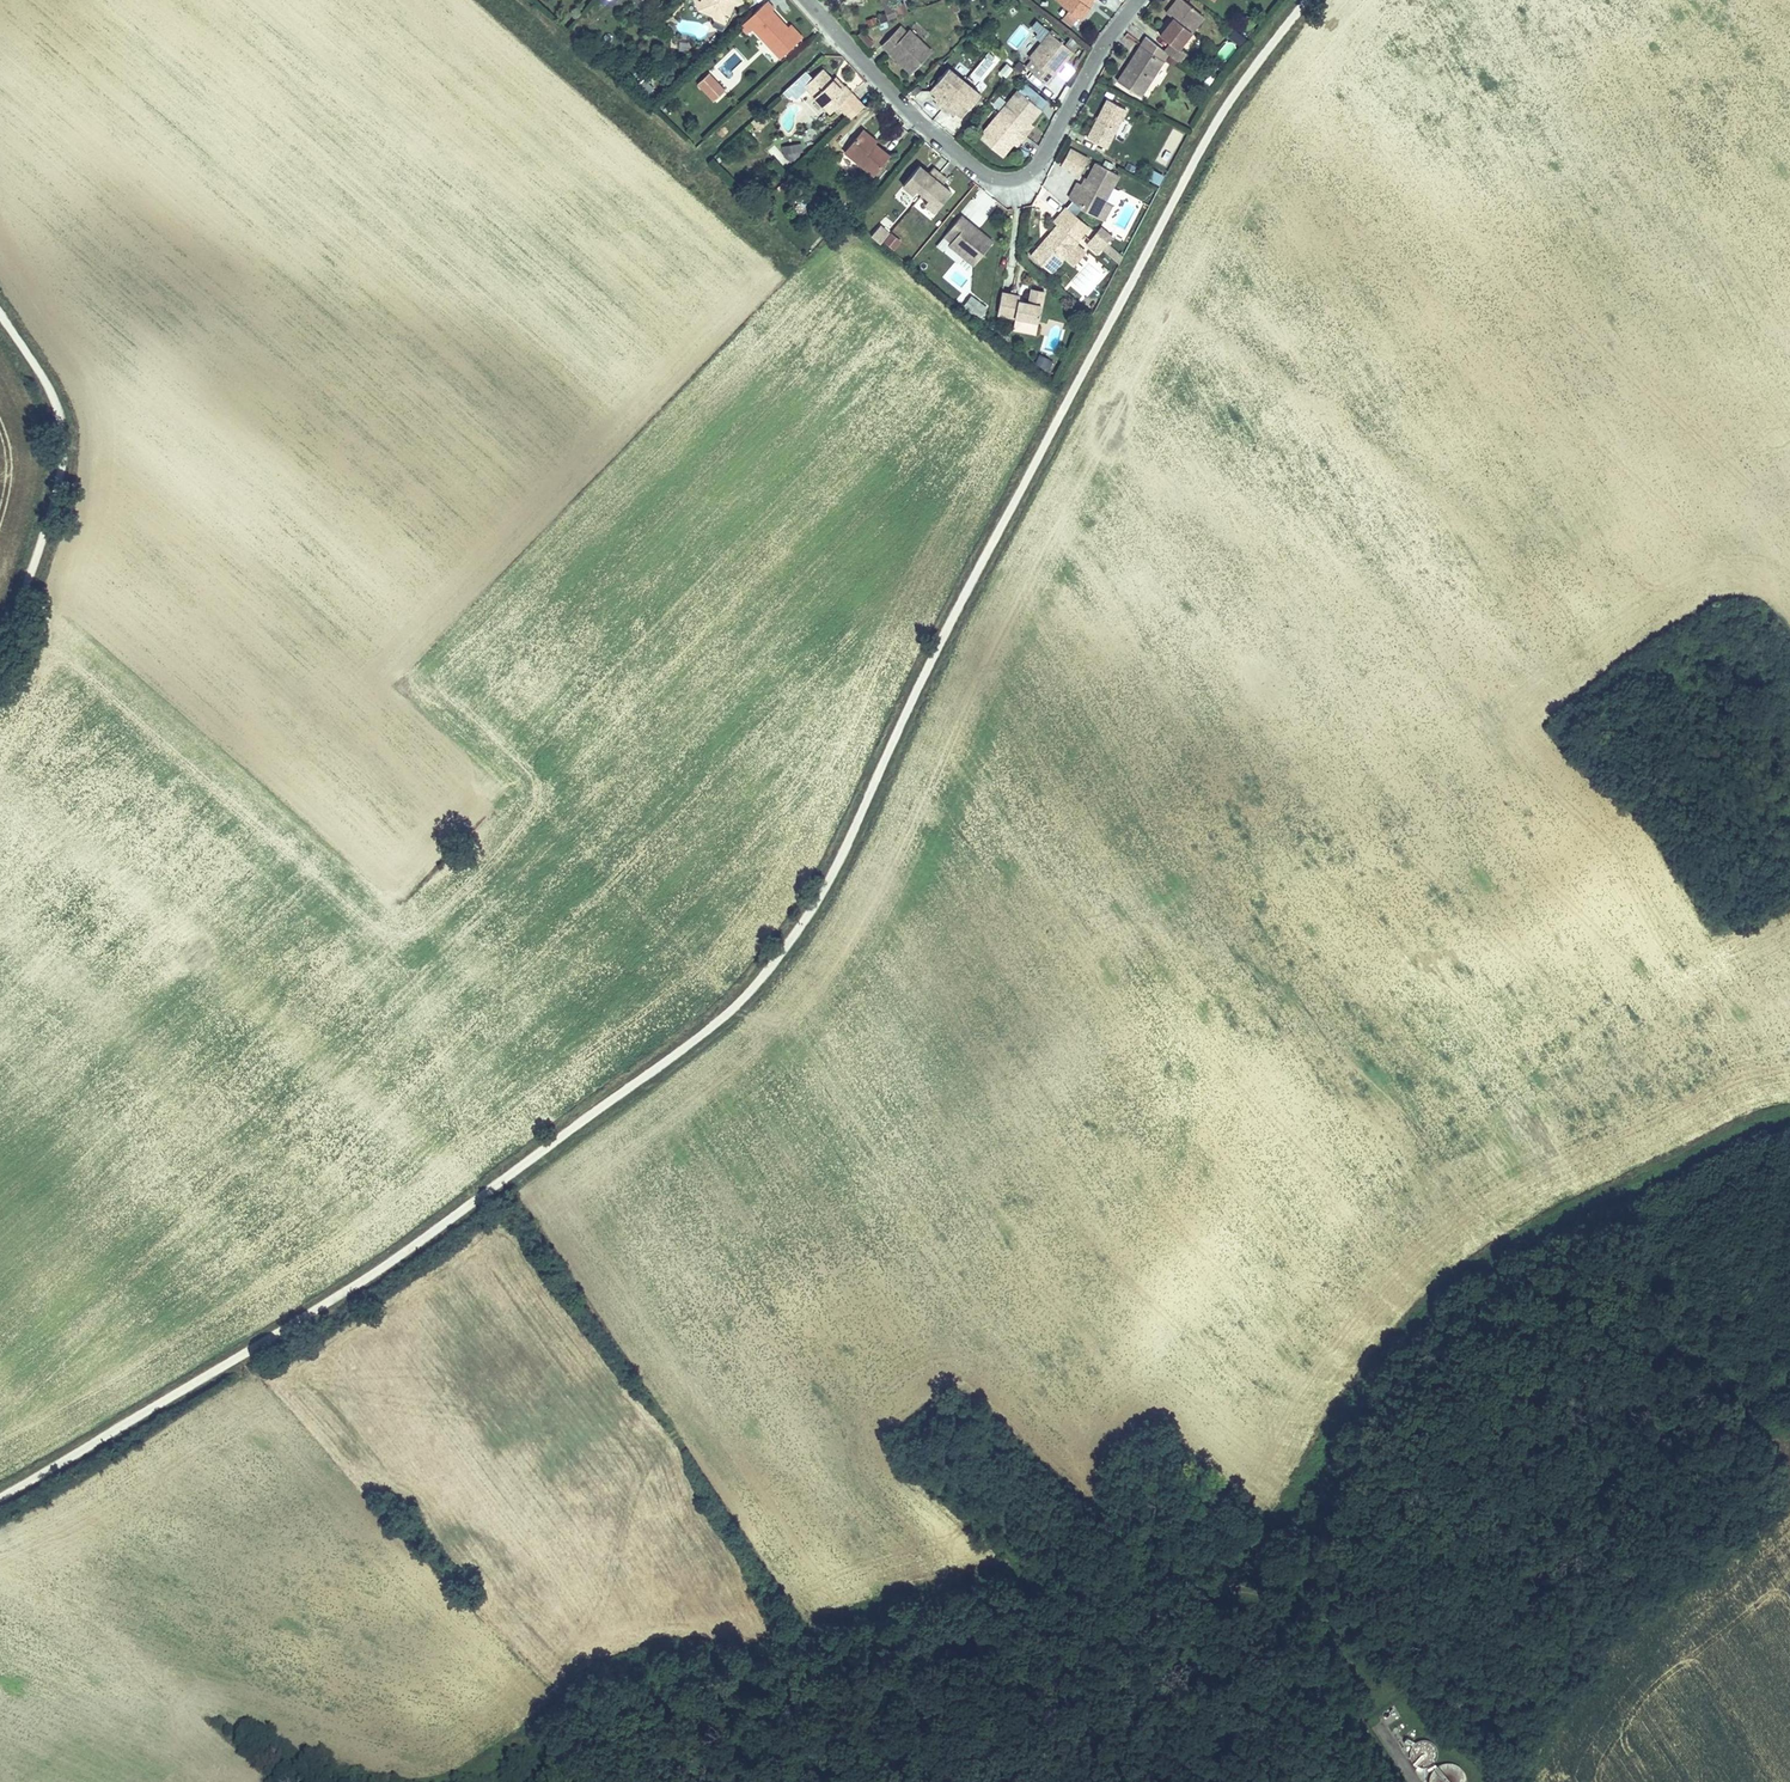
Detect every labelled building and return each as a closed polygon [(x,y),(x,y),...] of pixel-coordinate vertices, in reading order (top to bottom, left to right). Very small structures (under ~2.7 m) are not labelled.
[(716,6),(727,10),(731,17),(740,10),(747,14),(749,8),(753,4),(759,1),(760,0),(714,0),(716,6)] [(771,24),(799,54),(816,38),(804,24),(788,8),(791,5),(788,0),(783,0),(772,10),(759,22),(766,30),(771,24)] [(908,11),(917,7),(914,0),(904,0),(908,11)] [(1088,15),(1093,8),(1098,11),(1107,0),(1082,0),(1077,7),(1088,15)] [(1190,43),(1216,9),(1204,0),(1183,0),(1179,5),(1184,9),(1170,27),(1180,34),(1190,43)] [(883,6),(885,18),(894,17),(891,4),(883,6)] [(740,10),(731,17),(744,23),(745,18),(747,14),(740,10)] [(922,17),(916,23),(923,30),(929,24),(922,17)] [(810,19),(804,24),(816,38),(822,34),(810,19)] [(921,49),(917,53),(930,67),(954,44),(932,21),(929,24),(923,30),(916,23),(901,37),(907,43),(912,39),(921,49)] [(1060,28),(1043,51),(1051,57),(1047,63),(1063,75),(1069,67),(1063,63),(1072,51),(1077,55),(1084,45),(1060,28)] [(1227,35),(1238,45),(1244,38),(1234,28),(1227,35)] [(1190,43),(1180,34),(1174,42),(1189,53),(1194,46),(1190,43)] [(1132,61),(1124,73),(1147,90),(1173,54),(1149,37),(1143,46),(1148,50),(1137,65),(1132,61)] [(912,39),(907,43),(917,53),(921,49),(912,39)] [(1143,46),(1132,61),(1137,65),(1148,50),(1143,46)] [(1039,57),(1047,63),(1051,57),(1043,51),(1039,57)] [(1063,63),(1069,67),(1077,55),(1072,51),(1063,63)] [(960,57),(941,79),(947,84),(952,89),(949,93),(948,94),(961,105),(963,103),(966,99),(970,103),(974,106),(993,85),(960,57)] [(841,62),(823,78),(848,108),(858,100),(869,112),(881,101),(872,89),(864,80),(859,84),(850,73),(841,62)] [(741,85),(726,69),(714,81),(729,97),(741,85)] [(855,69),(850,73),(859,84),(864,80),(855,69)] [(634,94),(651,99),(655,86),(638,81),(634,94)] [(1031,81),(992,129),(1018,150),(1026,139),(1031,133),(1037,137),(1049,122),(1043,117),(1048,111),(1056,101),(1031,81)] [(944,87),(949,93),(952,89),(947,84),(944,87)] [(1097,132),(1116,142),(1135,104),(1117,94),(1097,132)] [(779,105),(776,107),(784,116),(787,114),(779,105)] [(776,107),(769,113),(777,123),(784,116),(776,107)] [(761,111),(749,119),(756,129),(767,121),(761,111)] [(1054,116),(1048,111),(1043,117),(1049,122),(1054,116)] [(896,138),(880,124),(877,128),(893,142),(896,138)] [(877,128),(860,149),(889,174),(906,154),(893,142),(877,128)] [(1031,133),(1026,139),(1032,144),(1037,137),(1031,133)] [(804,152),(796,139),(779,149),(788,163),(804,152)] [(1068,146),(1058,164),(1078,175),(1088,156),(1068,146)] [(1087,178),(1080,193),(1092,205),(1107,213),(1116,218),(1125,201),(1116,196),(1128,171),(1104,158),(1097,174),(1101,176),(1098,183),(1087,178)] [(935,164),(917,183),(928,192),(933,187),(945,198),(939,204),(948,212),(966,192),(956,183),(961,178),(948,166),(943,172),(935,164)] [(1158,183),(1163,173),(1149,166),(1144,177),(1158,183)] [(1062,215),(1066,219),(1073,212),(1091,228),(1097,221),(1075,201),(1062,215)] [(959,241),(957,244),(981,264),(1003,238),(989,226),(983,232),(973,223),(978,217),(970,211),(958,226),(966,233),(959,241)] [(1040,248),(1059,267),(1085,240),(1087,238),(1084,235),(1091,228),(1073,212),(1066,219),(1058,228),(1062,232),(1049,246),(1045,242),(1040,248)] [(989,226),(978,217),(973,223),(983,232),(989,226)] [(1109,221),(1104,227),(1115,237),(1120,231),(1109,221)] [(879,242),(889,230),(878,222),(869,235),(879,242)] [(966,233),(958,226),(951,235),(959,241),(966,233)] [(1104,227),(1097,234),(1108,245),(1111,242),(1115,237),(1104,227)] [(1058,228),(1045,242),(1049,246),(1062,232),(1058,228)] [(890,231),(882,242),(892,250),(901,240),(890,231)] [(1097,234),(1094,238),(1105,248),(1108,245),(1097,234)] [(1128,249),(1115,237),(1111,242),(1125,255),(1128,249)] [(1093,248),(1085,240),(1073,253),(1081,261),(1093,248)] [(1038,291),(1036,300),(1050,302),(1052,293),(1038,291)] [(971,294),(963,302),(977,316),(985,307),(971,294)] [(1023,297),(1011,295),(1006,320),(1045,327),(1050,302),(1036,300),(1035,308),(1025,306),(1021,306),(1023,297)]
